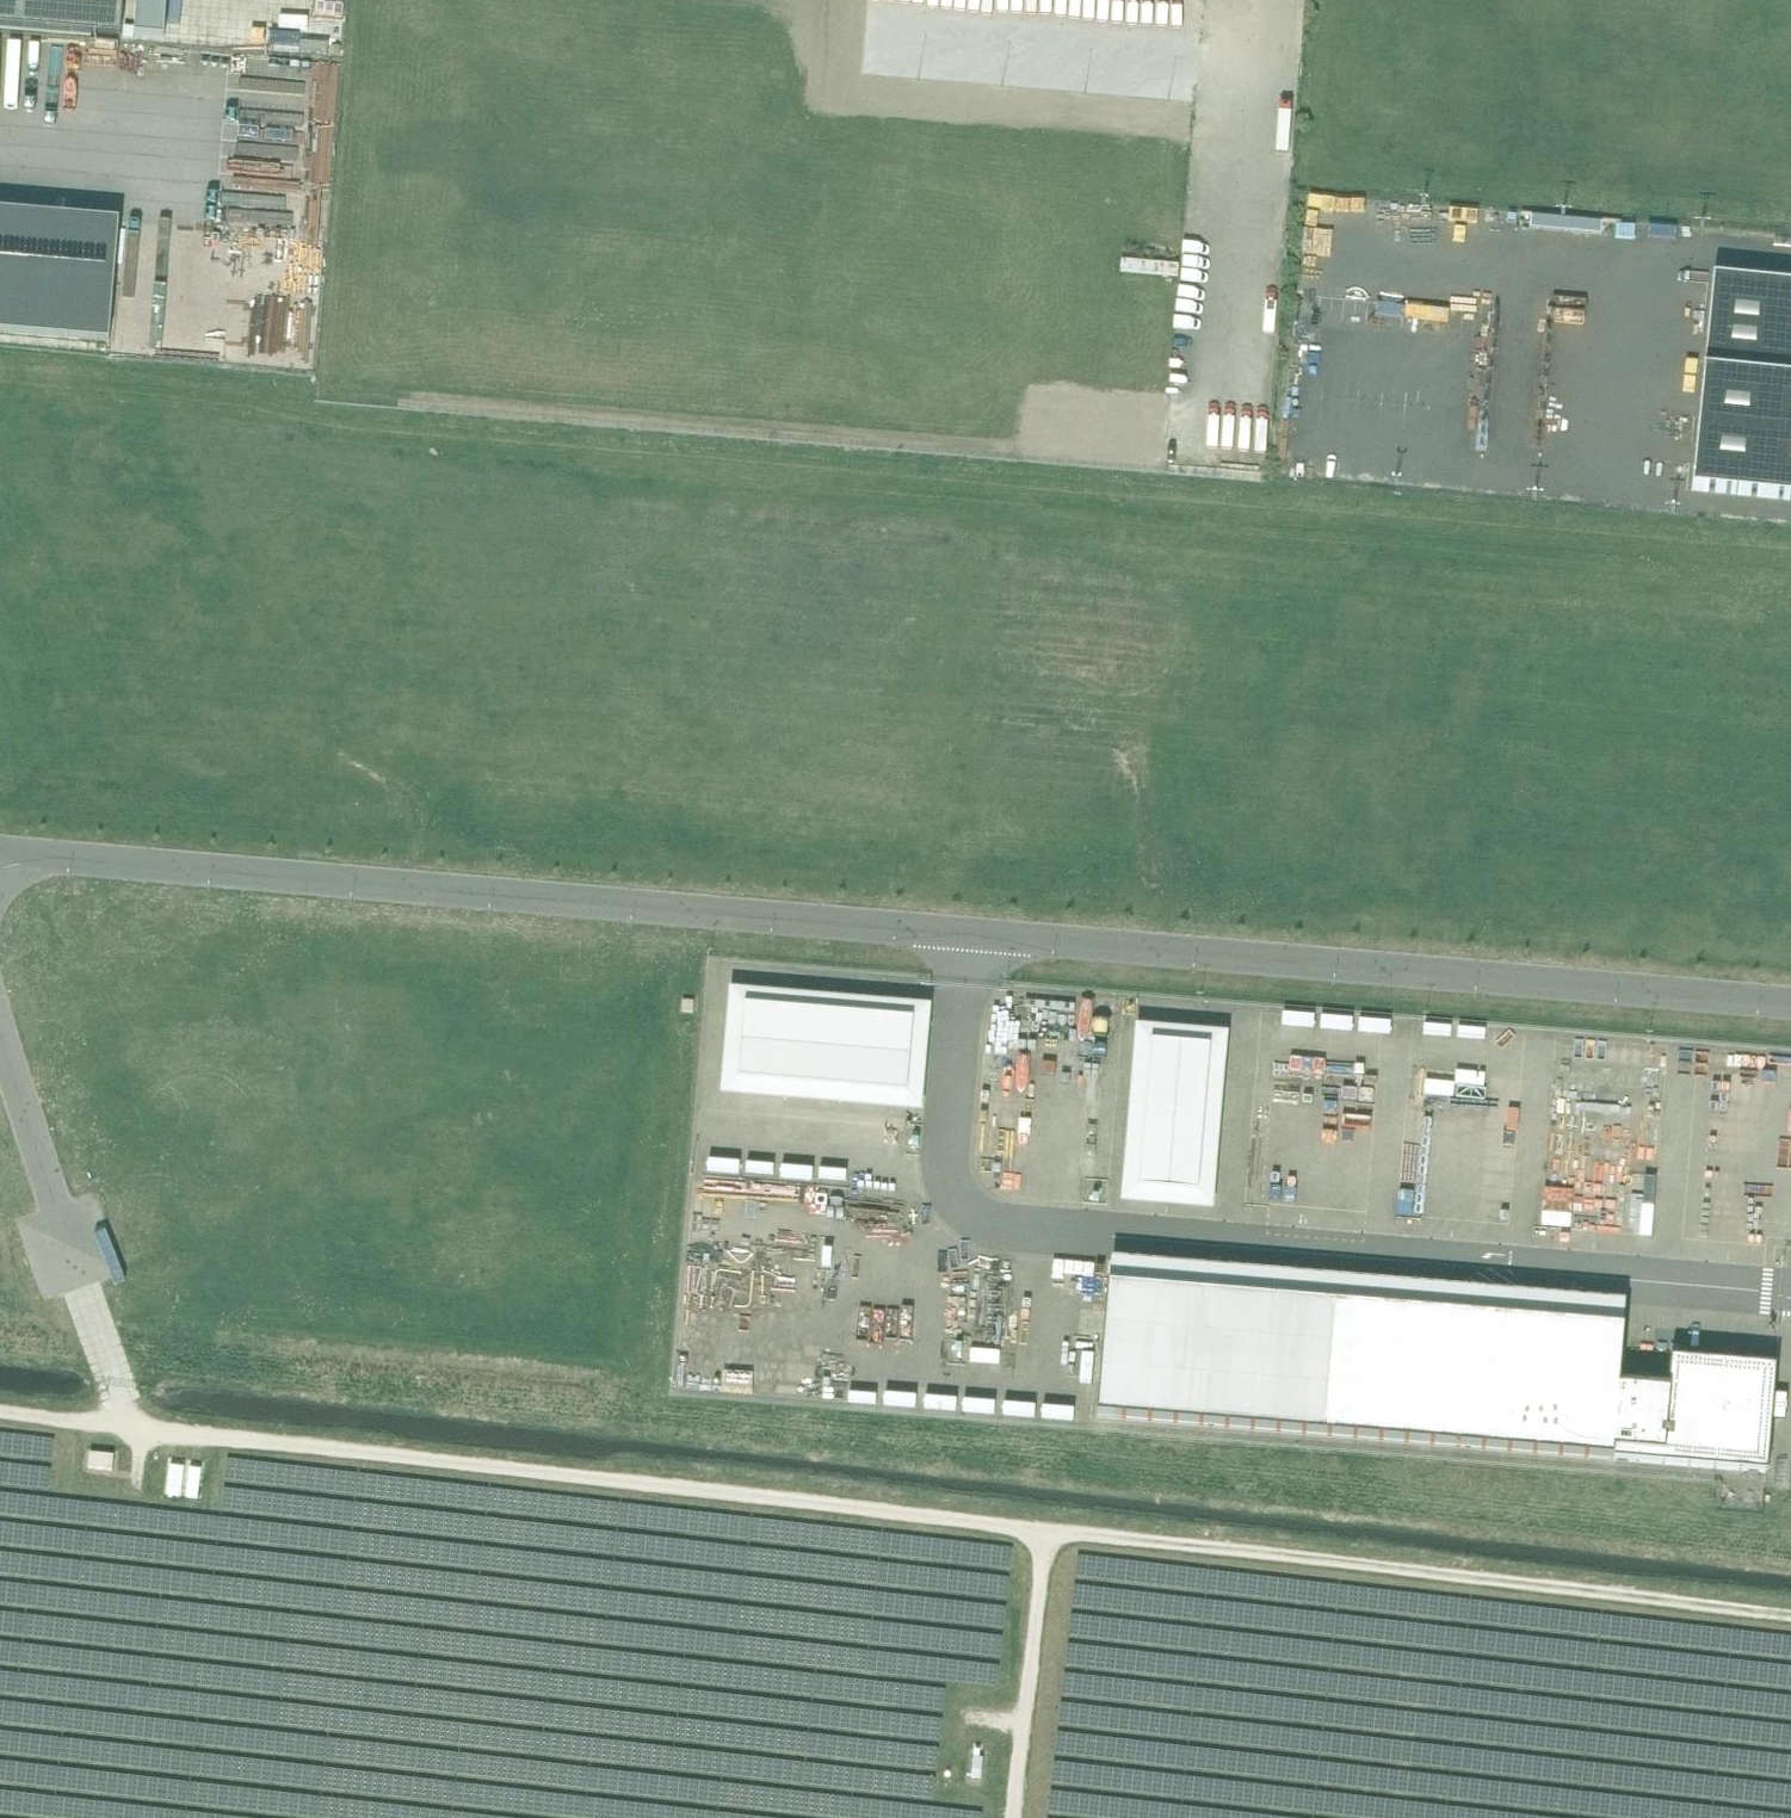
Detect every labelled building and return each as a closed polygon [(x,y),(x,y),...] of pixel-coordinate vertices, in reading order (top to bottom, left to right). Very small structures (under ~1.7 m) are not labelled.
[(0,209),(0,331),(110,341),(120,220),(0,209)] [(1187,270),(1187,254),(1131,252),(1130,268),(1187,270)] [(1714,275),(1692,490),(1790,500),(1790,283),(1714,275)] [(1669,1384),(1621,1380),(1624,1329),(1108,1285),(1097,1419),(1768,1473),(1773,1420),(1780,1420),(1782,1396),(1775,1395),(1777,1367),(1671,1358),(1669,1384)] [(89,1469),(113,1471),(114,1456),(90,1454),(89,1469)] [(1790,1546),(1790,1512),(1773,1508),(1766,1541),(1790,1546)] [(974,1758),(971,1780),(981,1781),(983,1759),(974,1758)]
